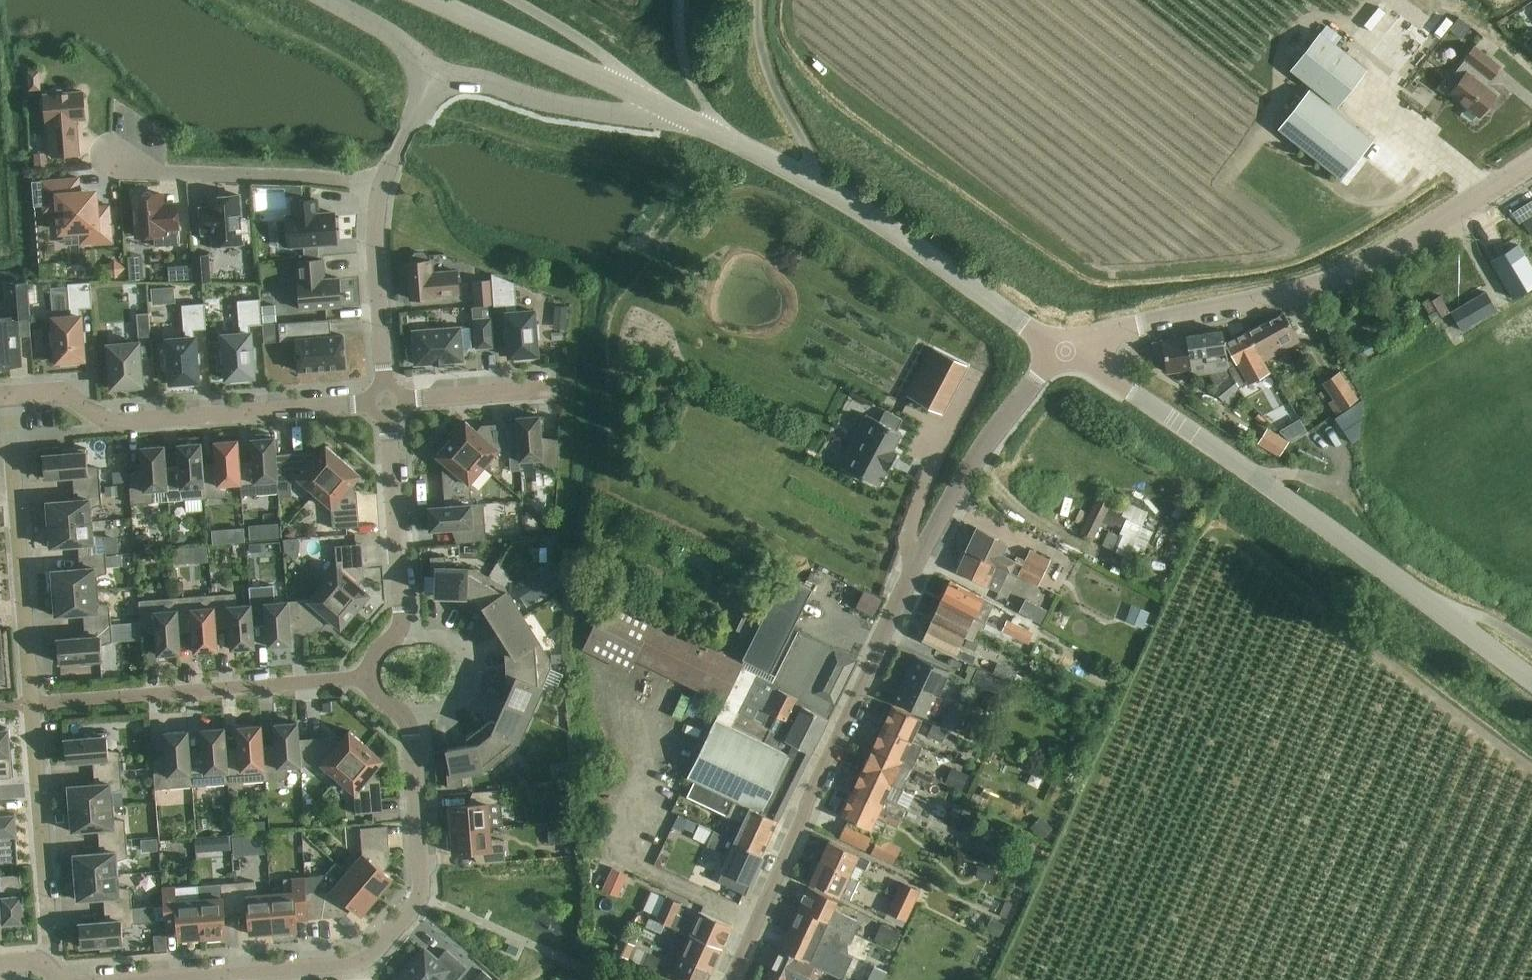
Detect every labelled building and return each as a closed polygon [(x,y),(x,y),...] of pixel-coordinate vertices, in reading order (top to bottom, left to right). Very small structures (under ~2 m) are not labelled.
[(1480,10),(1470,18),(1479,28),(1489,20),(1480,10)] [(1418,59),(1439,18),(1426,11),(1405,52),(1418,59)] [(1367,69),(1320,32),(1290,70),(1337,107),(1367,69)] [(1483,85),(1498,65),(1474,46),(1453,72),(1463,80),(1451,95),(1478,116),(1495,95),(1483,85)] [(46,122),(49,122),(52,156),(79,153),(77,120),(85,119),(83,91),(64,92),(61,89),(53,90),(50,94),(44,94),(46,122)] [(1373,140),(1309,89),(1278,128),(1342,179),(1373,140)] [(47,166),(46,150),(34,151),(36,167),(47,166)] [(112,241),(109,205),(96,206),(94,192),(80,193),(79,177),(41,180),(44,212),(60,211),(61,231),(89,229),(90,243),(112,241)] [(162,205),(161,193),(153,194),(151,192),(147,191),(144,192),(141,195),(133,196),(137,236),(154,235),(155,246),(179,244),(176,204),(162,205)] [(200,208),(202,234),(212,233),(213,245),(243,243),(239,195),(210,197),(210,207),(200,208)] [(287,216),(276,217),(278,247),(289,246),(304,245),(305,257),(320,256),(319,244),(336,243),(334,212),(318,214),(317,199),(293,201),(294,215),(287,216)] [(1513,212),(1519,221),(1531,213),(1531,199),(1513,211),(1513,212)] [(1492,260),(1515,297),(1531,287),(1531,264),(1519,243),(1492,260)] [(433,273),(432,261),(427,261),(426,256),(423,253),(415,253),(412,257),(413,262),(408,262),(411,298),(434,296),(458,294),(456,271),(433,273)] [(193,256),(195,282),(210,281),(208,255),(193,256)] [(339,278),(322,279),(321,274),(325,273),(323,259),(297,261),(300,309),(341,306),(339,278)] [(193,262),(168,264),(169,281),(194,279),(193,262)] [(515,283),(491,273),(492,279),(494,304),(494,306),(506,306),(507,313),(506,313),(510,357),(515,356),(515,360),(533,359),(532,355),(537,354),(536,339),(540,338),(539,324),(535,324),(534,310),(517,312),(515,283)] [(492,279),(474,280),(476,305),(494,304),(492,279)] [(54,331),(50,332),(51,346),(55,345),(56,361),(62,361),(62,365),(79,364),(79,360),(84,359),(81,315),(80,309),(93,308),(91,282),(68,283),(68,286),(51,287),(53,317),(54,331)] [(0,366),(21,364),(17,316),(29,316),(26,284),(7,285),(9,317),(0,318),(0,366)] [(1486,292),(1450,313),(1460,330),(1496,309),(1486,292)] [(225,363),(226,379),(231,378),(232,382),(249,381),(249,377),(254,376),(251,333),(250,333),(250,325),(262,324),(260,299),(237,300),(240,333),(223,335),(224,349),(220,349),(221,363),(225,363)] [(169,367),(170,383),(176,382),(176,386),(193,385),(193,381),(198,381),(195,337),(194,330),(206,329),(204,303),(182,305),(184,338),(167,339),(168,353),(164,353),(165,367),(169,367)] [(149,313),(137,313),(138,337),(150,336),(149,313)] [(1283,313),(1248,331),(1259,350),(1264,361),(1284,350),(1278,340),(1293,332),(1283,313)] [(491,318),(475,319),(477,347),(493,346),(491,318)] [(279,323),(262,324),(263,338),(280,337),(280,338),(280,341),(295,340),(297,369),(298,371),(300,371),(318,369),(325,369),(343,367),(346,367),(343,337),(343,335),(341,335),(331,336),(330,319),(279,323)] [(434,364),(445,363),(445,362),(463,360),(460,327),(413,331),(415,364),(434,363),(434,364)] [(1222,330),(1187,336),(1191,368),(1192,375),(1208,373),(1217,389),(1214,391),(1223,400),(1233,391),(1229,365),(1226,342),(1224,343),(1222,330)] [(1248,331),(1226,342),(1229,365),(1233,391),(1238,387),(1238,388),(1269,371),(1263,361),(1264,361),(1259,350),(1248,331)] [(1168,372),(1191,368),(1187,336),(1186,336),(1186,337),(1151,342),(1155,360),(1154,360),(1154,362),(1166,360),(1168,372)] [(113,344),(108,344),(111,387),(123,386),(124,390),(138,389),(137,385),(142,385),(139,342),(127,343),(126,339),(113,340),(113,344)] [(967,366),(933,348),(932,349),(933,348),(907,396),(942,413),(967,366)] [(1340,372),(1323,383),(1341,410),(1357,398),(1340,372)] [(1362,399),(1335,418),(1352,443),(1359,437),(1362,399)] [(866,414),(839,465),(878,486),(897,453),(892,450),(902,433),(897,430),(902,420),(885,410),(879,421),(866,414)] [(540,415),(516,417),(517,427),(519,449),(520,460),(533,459),(536,471),(558,470),(560,442),(542,443),(540,415)] [(1299,418),(1279,430),(1291,442),(1308,431),(1299,418)] [(466,421),(451,438),(484,467),(498,450),(507,449),(519,449),(517,427),(506,428),(505,424),(487,426),(480,433),(466,421)] [(278,480),(276,455),(274,437),(270,437),(270,433),(255,434),(255,438),(251,439),(253,467),(240,468),(242,495),(279,492),(278,480)] [(1279,436),(1270,450),(1280,456),(1288,442),(1279,436)] [(470,483),(484,467),(451,438),(436,455),(451,468),(444,476),(446,506),(471,504),(470,483)] [(241,495),(242,495),(240,468),(238,440),(214,442),(216,470),(203,471),(205,498),(227,496),(228,484),(241,483),(241,495)] [(168,501),(205,498),(203,471),(201,443),(178,444),(180,473),(166,474),(168,501)] [(131,504),(153,502),(168,501),(166,474),(164,445),(141,447),(143,475),(129,476),(131,504)] [(306,453),(276,455),(278,480),(298,479),(315,493),(343,460),(326,445),(313,460),(306,453)] [(73,476),(74,488),(101,486),(99,467),(87,465),(86,452),(86,449),(86,447),(72,449),(65,449),(65,453),(43,455),(45,478),(73,476)] [(360,475),(343,460),(315,493),(331,507),(333,528),(354,526),(353,514),(357,514),(356,496),(348,489),(360,475)] [(102,504),(101,486),(74,488),(75,499),(47,502),(47,510),(46,510),(46,508),(45,508),(46,524),(92,521),(91,508),(102,504)] [(1101,521),(1111,527),(1129,495),(1119,489),(1101,521)] [(1080,510),(1089,514),(1098,496),(1088,492),(1080,510)] [(1159,523),(1163,508),(1132,500),(1128,515),(1159,523)] [(471,504),(446,506),(428,507),(430,530),(458,528),(459,542),(486,540),(483,503),(471,504)] [(1094,507),(1082,535),(1090,538),(1103,511),(1094,507)] [(1127,520),(1121,531),(1136,538),(1141,527),(1127,520)] [(78,545),(79,556),(106,554),(104,536),(93,534),(92,521),(46,524),(47,541),(49,541),(48,539),(50,539),(50,547),(78,545)] [(967,549),(996,565),(1018,575),(1038,585),(1050,560),(1030,550),(1025,561),(1017,557),(1015,561),(1001,554),(1006,545),(1007,543),(977,528),(967,549)] [(1121,538),(1110,532),(1104,545),(1114,551),(1121,538)] [(322,583),(356,611),(370,594),(356,582),(363,574),(361,556),(357,556),(356,544),(335,546),(337,566),(322,583)] [(173,563),(209,560),(208,545),(172,547),(173,563)] [(966,549),(956,570),(957,571),(958,571),(986,586),(999,592),(1005,579),(1009,571),(996,565),(967,549),(966,549)] [(107,573),(106,554),(79,556),(80,568),(52,570),(53,578),(51,578),(51,576),(50,576),(51,593),(97,589),(96,576),(107,573)] [(456,602),(470,610),(489,576),(475,568),(446,568),(446,556),(430,557),(432,574),(436,575),(436,595),(456,596),(456,602)] [(812,589),(784,575),(763,618),(748,610),(738,629),(742,631),(739,636),(750,642),(742,659),(770,673),(812,589)] [(500,631),(523,616),(503,585),(489,576),(470,610),(484,618),(489,614),(500,631)] [(951,581),(941,602),(974,617),(984,622),(988,613),(994,602),(987,599),(951,581)] [(274,583),(250,585),(251,604),(252,619),(266,618),(268,646),(291,644),(290,626),(288,601),(276,602),(274,583)] [(308,599),(288,601),(290,626),(320,624),(326,616),(341,628),(356,611),(322,583),(308,599)] [(1047,587),(1041,597),(1059,608),(1065,599),(1047,587)] [(83,613),(84,625),(111,623),(110,604),(98,603),(97,589),(51,593),(53,610),(54,610),(54,608),(55,607),(56,615),(83,613)] [(254,647),(252,619),(251,604),(238,605),(235,593),(213,595),(215,622),(229,621),(231,649),(254,647)] [(873,614),(880,601),(865,594),(859,608),(873,614)] [(213,595),(176,598),(179,625),(192,624),(194,652),(217,650),(215,622),(213,595)] [(181,653),(179,625),(176,598),(139,600),(141,627),(155,626),(157,655),(181,653)] [(628,670),(634,659),(653,620),(651,620),(606,598),(582,648),(628,670)] [(1025,599),(1019,611),(1040,623),(1047,610),(1025,599)] [(941,602),(932,620),(959,633),(965,636),(975,641),(984,622),(974,617),(941,602)] [(550,659),(523,616),(500,631),(510,648),(505,651),(506,667),(550,663),(550,659)] [(653,620),(634,659),(688,685),(707,647),(653,620)] [(932,620),(922,641),(971,664),(975,657),(959,649),(965,636),(959,633),(932,620)] [(1034,633),(1009,621),(1004,632),(1029,643),(1034,633)] [(112,641),(111,623),(84,625),(85,637),(57,639),(59,662),(81,661),(81,664),(88,664),(103,663),(103,661),(102,662),(102,659),(101,645),(112,641)] [(700,637),(717,644),(721,633),(705,626),(700,637)] [(694,781),(734,800),(778,821),(779,818),(828,719),(827,718),(857,660),(798,630),(772,682),(741,667),(742,664),(741,663),(723,702),(687,777),(694,781)] [(27,643),(4,643),(4,672),(27,672),(27,643)] [(688,685),(723,702),(741,663),(707,647),(688,685)] [(927,717),(949,671),(916,655),(894,702),(927,717)] [(998,662),(993,673),(1011,682),(1016,671),(998,662)] [(505,703),(530,714),(551,668),(550,663),(506,667),(507,683),(513,685),(505,703)] [(516,749),(530,714),(505,703),(497,721),(491,719),(479,729),(503,759),(516,749)] [(882,727),(923,746),(925,741),(914,736),(922,719),(892,705),(882,727)] [(951,707),(942,725),(953,730),(962,712),(951,707)] [(276,752),(263,753),(265,780),(287,779),(288,766),(301,765),(299,740),(298,722),(274,724),(276,752)] [(241,755),(227,756),(229,783),(265,780),(263,753),(261,725),(239,727),(241,755)] [(930,735),(943,742),(947,732),(934,726),(930,735)] [(923,746),(882,727),(872,748),(913,768),(923,746)] [(203,758),(190,759),(192,786),(229,783),(227,756),(225,728),(201,729),(203,758)] [(503,759),(479,729),(466,738),(468,745),(447,749),(451,769),(446,770),(448,787),(463,786),(462,774),(490,769),(503,759)] [(12,777),(8,730),(0,730),(0,778),(12,777)] [(192,786),(190,759),(188,730),(165,732),(167,760),(153,761),(155,789),(192,786)] [(321,764),(338,778),(366,745),(349,730),(337,745),(329,738),(299,740),(301,765),(321,764)] [(94,771),(94,772),(121,770),(119,752),(108,750),(107,736),(106,736),(106,733),(107,733),(106,732),(92,733),(85,734),(86,737),(65,739),(67,762),(93,760),(94,771)] [(384,760),(366,745),(338,778),(355,792),(356,813),(377,812),(376,800),(380,799),(379,781),(371,774),(384,760)] [(872,748),(861,770),(891,784),(898,770),(915,779),(918,772),(919,771),(913,768),(872,748)] [(952,768),(945,783),(961,791),(968,775),(952,768)] [(121,770),(94,772),(94,773),(95,784),(69,786),(69,794),(68,794),(68,792),(66,792),(68,809),(112,805),(111,792),(122,788),(121,770)] [(891,784),(861,770),(851,792),(893,812),(892,812),(901,817),(907,804),(898,800),(903,790),(891,784)] [(914,781),(927,788),(932,778),(918,772),(915,779),(914,781)] [(762,855),(778,821),(734,800),(694,781),(686,796),(742,822),(734,839),(733,841),(762,855)] [(475,804),(449,806),(449,807),(451,829),(489,826),(503,825),(501,802),(500,790),(474,792),(475,804)] [(851,792),(841,814),(870,828),(872,824),(876,815),(897,826),(901,817),(892,812),(893,812),(851,792)] [(113,818),(112,805),(68,809),(69,825),(70,825),(70,823),(72,823),(72,831),(99,829),(100,840),(99,840),(99,841),(126,839),(125,820),(113,818)] [(17,862),(17,863),(18,862),(15,815),(0,816),(0,864),(17,862)] [(574,822),(571,834),(590,838),(592,826),(574,822)] [(867,849),(872,838),(844,825),(839,836),(867,849)] [(347,872),(376,897),(391,880),(392,879),(378,867),(389,853),(388,838),(385,839),(384,826),(361,828),(363,854),(362,855),(348,871),(347,872)] [(452,834),(448,834),(449,848),(453,848),(453,853),(479,851),(480,863),(506,861),(504,840),(490,838),(489,826),(451,829),(451,830),(452,834)] [(733,841),(734,839),(713,830),(706,845),(729,855),(717,881),(746,894),(764,856),(762,855),(733,841)] [(191,836),(177,838),(179,852),(193,851),(191,836)] [(219,837),(220,850),(229,849),(228,836),(219,837)] [(878,838),(870,854),(892,864),(900,848),(878,838)] [(72,860),(73,877),(118,874),(117,861),(128,857),(126,839),(99,841),(99,842),(100,841),(101,852),(74,855),(75,862),(73,862),(73,860),(72,860)] [(830,840),(820,860),(850,874),(854,864),(862,868),(865,869),(870,859),(830,840)] [(850,874),(820,860),(817,867),(814,865),(808,877),(811,879),(810,882),(840,896),(849,900),(859,879),(857,878),(850,874)] [(612,867),(603,889),(617,896),(627,874),(612,867)] [(891,895),(893,888),(884,886),(887,873),(877,871),(873,891),(891,895)] [(376,897),(347,872),(333,889),(332,890),(307,892),(307,903),(308,918),(336,916),(347,902),(361,914),(376,897)] [(23,921),(19,874),(0,876),(0,883),(1,897),(0,897),(0,923),(23,921)] [(105,909),(132,907),(130,889),(119,887),(118,874),(73,877),(75,894),(76,894),(76,892),(77,892),(78,900),(104,898),(105,908),(105,909)] [(297,930),(296,919),(308,918),(307,903),(307,892),(305,877),(284,878),(282,893),(270,893),(273,932),(278,931),(278,935),(293,934),(292,930),(297,930)] [(273,932),(270,893),(258,895),(255,881),(234,882),(236,909),(248,908),(250,933),(273,932)] [(234,882),(198,885),(202,937),(207,937),(207,941),(221,940),(221,936),(226,935),(224,910),(236,909),(234,882)] [(902,882),(895,895),(913,904),(919,891),(902,882)] [(179,939),(202,937),(198,885),(162,888),(166,928),(178,927),(179,939)] [(798,906),(852,931),(857,920),(833,909),(837,899),(808,885),(798,906)] [(913,904),(895,895),(888,911),(905,920),(913,904)] [(731,926),(700,912),(695,922),(675,914),(680,903),(666,897),(656,920),(667,925),(668,923),(671,925),(671,926),(689,934),(690,933),(722,948),(731,926)] [(132,907),(105,909),(105,910),(106,921),(79,923),(81,947),(102,945),(102,949),(109,948),(123,947),(123,946),(123,943),(122,929),(133,926),(133,923),(155,922),(154,906),(132,907)] [(788,927),(779,947),(815,964),(843,977),(853,956),(848,953),(847,942),(852,931),(798,906),(788,927)] [(550,924),(571,933),(577,917),(557,908),(550,924)] [(883,924),(875,940),(893,949),(901,933),(883,924)] [(689,934),(679,957),(711,971),(722,948),(690,933),(689,934)] [(779,947),(769,968),(794,979),(815,979),(809,977),(815,964),(779,947)] [(424,948),(397,979),(440,979),(443,977),(447,979),(455,979),(466,967),(446,950),(438,960),(424,948)] [(711,971),(679,957),(673,970),(669,968),(666,974),(680,979),(707,979),(711,971)] [(867,979),(883,979),(887,971),(874,965),(867,979)] [(769,968),(763,979),(794,979),(769,968)]
